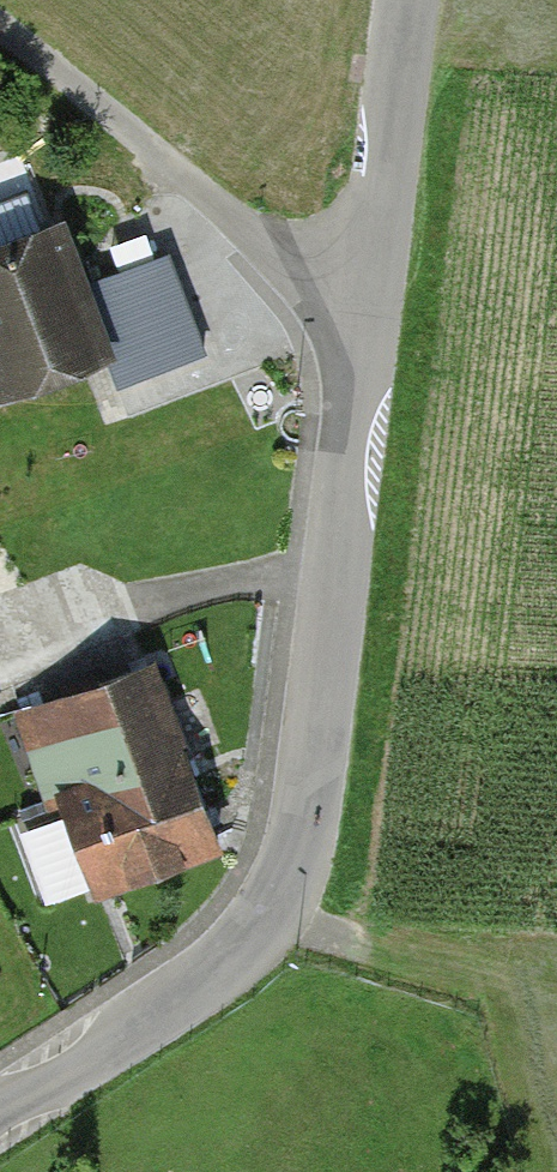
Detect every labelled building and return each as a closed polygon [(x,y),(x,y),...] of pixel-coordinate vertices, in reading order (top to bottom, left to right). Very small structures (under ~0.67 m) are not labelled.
[(0,251),(0,400),(110,361),(116,359),(90,287),(69,226),(0,251)] [(173,257),(90,287),(116,359),(110,361),(120,387),(209,355),(191,306),(173,257)] [(153,667),(17,718),(84,898),(115,895),(224,855),(153,667)]
